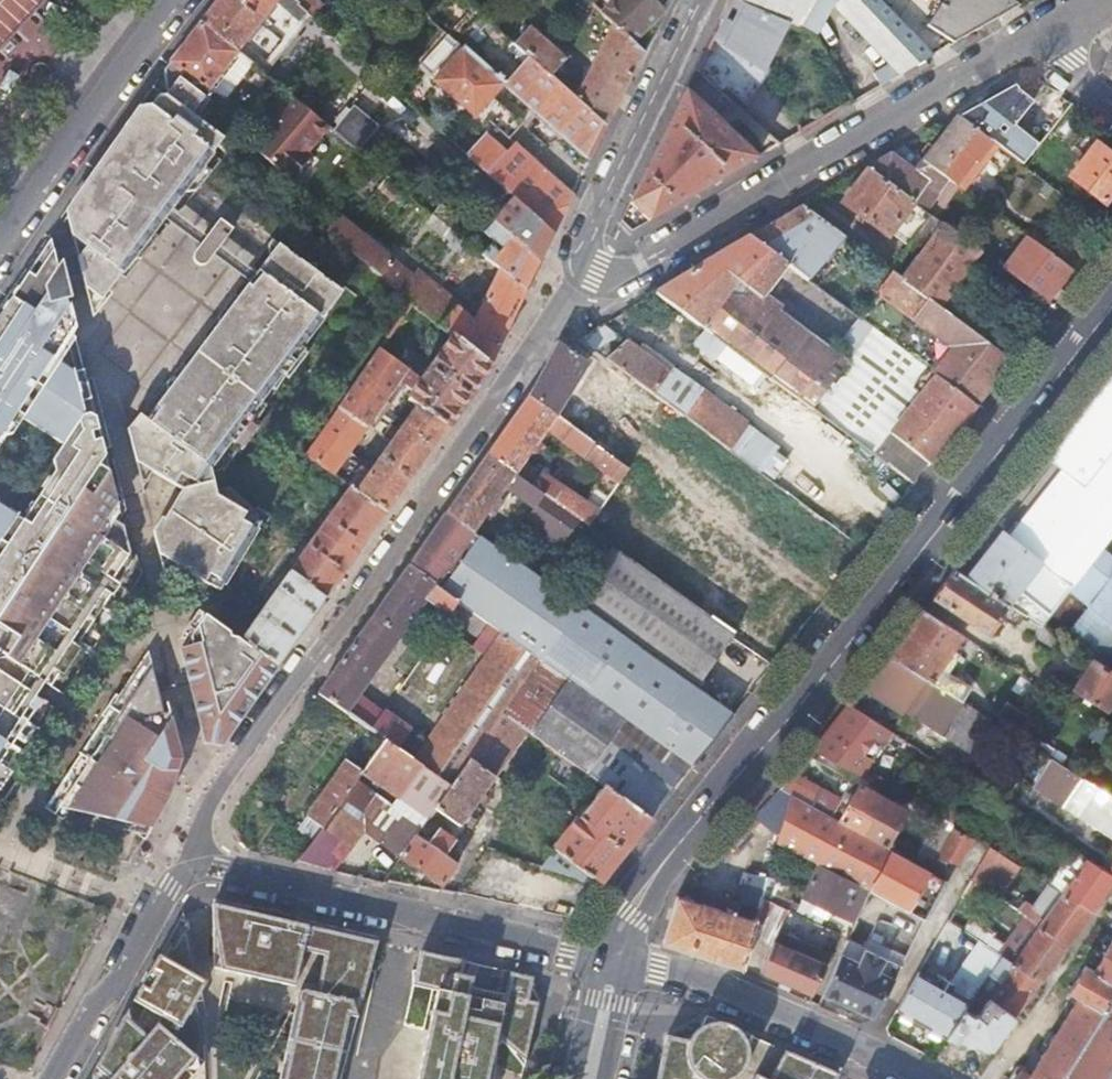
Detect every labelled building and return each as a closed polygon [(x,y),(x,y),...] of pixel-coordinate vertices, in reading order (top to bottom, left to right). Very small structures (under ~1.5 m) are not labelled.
[(48,0),(0,0),(0,54),(48,0)] [(267,24),(238,0),(218,0),(202,21),(238,51),(258,27),(262,30),(267,24)] [(314,17),(301,4),(296,0),(238,0),(267,24),(270,21),(265,17),(278,1),(292,13),(289,16),(304,28),(314,17)] [(301,4),(314,17),(324,7),(316,0),(304,0),(301,4)] [(589,0),(568,0),(566,2),(585,19),(596,7),(589,0)] [(652,0),(617,0),(604,14),(614,24),(635,43),(664,11),(652,0)] [(802,24),(816,0),(740,0),(802,24)] [(839,7),(904,73),(934,55),(883,0),(843,0),(839,7)] [(1012,0),(945,0),(929,26),(956,43),(1020,4),(1012,0)] [(555,76),(506,33),(482,14),(458,42),(465,48),(507,85),(592,160),(610,125),(572,92),(555,76)] [(518,20),(506,33),(555,76),(568,60),(530,26),(528,29),(518,20)] [(238,51),(202,21),(172,62),(210,89),(238,51)] [(635,43),(614,24),(580,89),(577,86),(572,92),(610,125),(645,54),(635,43)] [(752,59),(714,35),(698,67),(723,89),(752,59)] [(507,85),(465,48),(435,81),(462,104),(458,108),(464,113),(468,109),(477,118),(507,85)] [(1103,71),(1111,78),(1111,52),(1103,71)] [(208,92),(210,89),(172,62),(67,209),(86,288),(102,300),(134,260),(142,259),(160,238),(154,232),(184,193),(197,191),(214,171),(206,165),(225,139),(196,119),(213,95),(208,92)] [(723,89),(698,67),(633,203),(651,220),(758,158),(705,110),(723,89)] [(299,172),(335,122),(298,95),(261,145),(299,172)] [(357,104),(339,127),(363,146),(381,122),(357,104)] [(1001,125),(977,106),(960,116),(991,139),(1001,125)] [(991,139),(960,116),(935,147),(932,145),(922,157),(951,178),(967,191),(985,166),(980,163),(994,142),(991,139)] [(760,126),(753,133),(770,150),(781,145),(760,126)] [(269,161),(238,137),(227,149),(259,176),(269,161)] [(555,233),(573,198),(515,146),(506,156),(486,138),(469,156),(519,200),(555,233)] [(1097,143),(1071,178),(1106,205),(1111,197),(1111,154),(1097,143)] [(951,178),(922,157),(907,147),(869,170),(914,202),(927,185),(939,194),(951,178)] [(889,237),(914,202),(869,170),(846,205),(889,237)] [(543,262),(555,233),(519,200),(499,224),(543,262)] [(832,249),(842,236),(803,208),(752,238),(788,264),(807,278),(834,250),(832,249)] [(543,262),(499,224),(496,222),(487,233),(506,250),(502,256),(491,247),(485,255),(502,270),(476,323),(459,310),(462,306),(419,271),(415,278),(342,215),(329,234),(414,304),(428,315),(455,337),(491,366),(543,262)] [(234,230),(220,219),(195,253),(194,257),(195,260),(197,262),(199,264),(202,265),(205,265),(208,263),(210,261),(234,230)] [(1005,271),(944,227),(908,275),(901,270),(896,276),(938,307),(949,292),(960,300),(964,294),(954,287),(972,263),(982,270),(979,274),(1018,302),(1016,305),(1041,324),(1054,306),(1005,271)] [(49,698),(131,580),(44,232),(0,297),(0,432),(12,431),(23,414),(30,417),(34,411),(63,430),(59,438),(66,442),(53,461),(54,476),(38,497),(0,471),(0,770),(49,698)] [(788,264),(752,238),(657,294),(675,309),(703,329),(709,319),(730,289),(732,290),(738,282),(751,290),(764,298),(766,295),(788,264)] [(1054,256),(1029,238),(1005,271),(1054,306),(1065,291),(1059,287),(1072,269),(1054,256)] [(1092,257),(1067,239),(1054,256),(1072,269),(1080,274),(1092,257)] [(160,555),(221,591),(263,522),(259,520),(261,516),(231,488),(217,491),(215,481),(213,473),(226,470),(240,448),(244,450),(263,424),(259,421),(269,405),(262,401),(272,388),(277,392),(286,377),(290,379),(310,352),(303,348),(343,293),(317,272),(316,264),(305,264),(273,240),(268,246),(270,257),(240,297),(235,294),(218,317),(219,325),(188,366),(183,364),(168,383),(168,393),(147,419),(142,415),(129,429),(137,462),(182,490),(165,519),(163,517),(154,530),(160,555)] [(879,293),(893,274),(874,260),(860,279),(879,293)] [(938,307),(896,276),(893,274),(879,293),(952,348),(934,373),(937,376),(976,405),(1010,361),(938,307)] [(744,299),(732,290),(730,289),(709,319),(717,338),(813,407),(846,363),(779,313),(783,307),(766,295),(764,298),(751,290),(744,299)] [(428,315),(414,304),(382,351),(398,362),(428,315)] [(592,335),(606,354),(624,341),(609,322),(592,335)] [(895,345),(872,328),(846,363),(813,407),(874,453),(885,438),(897,448),(902,441),(933,463),(976,405),(937,376),(918,402),(894,384),(884,397),(866,383),(895,345)] [(417,368),(413,373),(425,382),(417,392),(410,401),(419,407),(450,427),(491,366),(455,337),(429,374),(424,371),(423,373),(417,368)] [(589,364),(559,341),(530,397),(616,459),(630,437),(572,395),(589,364)] [(671,374),(628,342),(607,360),(636,381),(656,395),(671,374)] [(398,362),(382,351),(308,457),(352,487),(389,513),(450,427),(419,407),(371,475),(347,458),(401,379),(417,392),(425,382),(413,373),(398,362)] [(1104,376),(1105,376),(1111,381),(1111,365),(1104,376)] [(1045,453),(1064,467),(1077,452),(1067,445),(1111,388),(1111,381),(1105,376),(1045,453)] [(656,395),(636,381),(617,407),(642,426),(661,399),(656,395)] [(1111,536),(1111,388),(1067,445),(1077,452),(1064,467),(1010,536),(1003,531),(966,576),(1010,603),(1019,610),(1043,624),(1064,590),(1087,605),(1064,639),(1068,641),(1094,658),(1108,667),(1111,663),(1111,556),(1102,549),(1111,536)] [(748,427),(702,394),(686,417),(731,451),(748,427)] [(581,519),(590,527),(631,469),(616,459),(530,397),(488,455),(581,519)] [(565,543),(581,519),(488,455),(448,513),(475,533),(492,508),(496,511),(499,506),(495,503),(505,488),(534,507),(528,517),(565,543)] [(389,513),(352,487),(243,640),(280,667),(389,513)] [(441,590),(479,536),(475,533),(448,513),(409,568),(441,590)] [(695,769),(733,716),(716,704),(575,604),(479,536),(441,590),(483,620),(491,626),(541,661),(571,682),(628,722),(695,769)] [(716,704),(757,646),(616,546),(575,604),(716,704)] [(473,635),(483,620),(441,590),(409,568),(334,674),(362,693),(426,602),(473,635)] [(955,568),(933,596),(991,633),(1003,614),(1010,603),(966,576),(955,568)] [(1019,610),(1010,603),(1003,614),(1012,619),(1019,610)] [(923,609),(890,651),(964,700),(972,687),(948,671),(953,664),(947,659),(950,655),(957,658),(959,653),(954,649),(964,635),(923,609)] [(1043,624),(1019,610),(1012,619),(1062,651),(1068,641),(1064,639),(1043,624)] [(223,745),(280,667),(243,640),(240,637),(231,638),(230,632),(206,616),(191,636),(193,647),(183,649),(206,743),(223,745)] [(541,661),(491,626),(475,649),(488,657),(416,760),(454,787),(504,715),(541,661)] [(890,651),(863,686),(941,737),(965,700),(964,700),(890,651)] [(1094,658),(1074,689),(1107,711),(1111,703),(1111,669),(1108,667),(1094,658)] [(541,661),(504,715),(527,732),(532,736),(571,682),(541,661)] [(66,815),(145,832),(168,799),(180,761),(170,725),(157,728),(148,695),(156,693),(151,669),(137,688),(131,685),(38,815),(58,826),(66,815)] [(362,693),(334,674),(320,694),(348,713),(360,695),(362,693)] [(571,682),(532,736),(588,777),(628,722),(571,682)] [(385,712),(360,695),(348,713),(373,730),(385,712)] [(1028,715),(1009,702),(1001,714),(1021,727),(1028,715)] [(814,749),(873,782),(877,775),(867,769),(891,731),(849,704),(814,749)] [(412,731),(385,712),(373,730),(388,740),(400,749),(412,731)] [(461,827),(527,732),(504,715),(454,787),(437,810),(461,827)] [(400,749),(388,740),(365,773),(431,819),(437,810),(454,787),(416,760),(400,749)] [(365,773),(349,761),(329,788),(308,817),(325,830),(365,773)] [(675,791),(648,769),(624,803),(653,823),(675,791)] [(1070,769),(1053,798),(1068,807),(1099,827),(1111,806),(1111,797),(1088,781),(1070,769)] [(780,787),(793,795),(812,806),(817,796),(821,789),(794,774),(780,787)] [(884,796),(861,784),(841,822),(864,835),(884,796)] [(527,795),(516,787),(498,812),(509,820),(527,795)] [(757,812),(782,836),(793,795),(780,787),(757,812)] [(624,803),(607,790),(558,853),(603,886),(653,823),(624,803)] [(864,835),(841,822),(833,817),(812,806),(793,795),(782,836),(779,844),(820,864),(862,885),(872,890),(925,919),(946,881),(945,880),(886,847),(864,835)] [(812,806),(833,817),(838,808),(817,796),(812,806)] [(864,835),(886,847),(896,828),(899,823),(907,809),(884,796),(864,835)] [(1108,874),(1111,868),(1111,806),(1099,827),(1068,807),(1050,835),(1076,853),(1108,874)] [(319,827),(305,817),(296,828),(310,839),(319,827)] [(975,839),(955,828),(938,859),(946,861),(962,864),(975,839)] [(404,858),(444,887),(458,866),(447,858),(458,842),(441,830),(429,846),(418,838),(404,858)] [(991,846),(972,881),(984,889),(1000,900),(1021,866),(991,846)] [(151,853),(144,849),(139,857),(147,861),(151,853)] [(1093,913),(1111,886),(1111,876),(1108,874),(1076,853),(1070,861),(1082,870),(1070,885),(1064,894),(1093,913)] [(862,885),(820,864),(805,896),(847,917),(862,885)] [(1051,886),(1064,894),(1070,885),(1038,865),(1033,874),(1051,886)] [(972,881),(962,898),(974,905),(984,889),(972,881)] [(1047,918),(1064,894),(1051,886),(1034,910),(1047,918)] [(1032,921),(1069,946),(1093,913),(1064,894),(1047,918),(1034,910),(1025,905),(1019,913),(1032,921)] [(664,943),(745,968),(761,910),(736,903),(733,913),(722,909),(724,904),(719,902),(717,908),(679,896),(664,943)] [(309,928),(217,906),(216,969),(297,988),(304,971),(303,956),(311,944),(309,928)] [(182,917),(134,1004),(146,1010),(139,1023),(127,1017),(91,1078),(194,1078),(206,1064),(203,1058),(205,1035),(193,1010),(204,1002),(182,917)] [(1014,964),(1043,984),(1069,946),(1032,921),(1026,929),(1035,936),(1021,955),(995,937),(996,935),(972,918),(964,930),(982,943),(1004,957),(1014,964)] [(833,955),(780,930),(761,971),(814,995),(816,992),(827,967),(833,955)] [(334,933),(323,957),(338,962),(328,996),(306,993),(286,1078),(343,1078),(381,943),(334,933)] [(849,940),(824,994),(841,999),(840,1004),(856,1009),(858,1005),(877,1010),(898,972),(885,964),(888,958),(893,949),(873,940),(865,947),(849,940)] [(1004,957),(982,943),(955,985),(942,978),(939,984),(920,972),(898,1010),(902,1013),(911,1018),(914,1019),(916,1024),(923,1030),(928,1027),(932,1030),(942,1035),(947,1038),(966,1011),(980,992),(1004,957)] [(1107,956),(1095,974),(1111,985),(1111,958),(1107,956)] [(442,957),(436,976),(416,972),(419,988),(439,993),(421,1078),(496,1078),(503,1043),(529,1068),(542,1002),(531,977),(506,972),(500,996),(508,997),(505,1006),(461,995),(463,987),(474,965),(442,957)] [(885,964),(898,972),(901,966),(888,958),(885,964)] [(990,998),(1018,1018),(1043,984),(1014,964),(990,998)] [(1095,974),(1087,968),(1073,995),(1082,1000),(1105,1014),(1111,1002),(1111,985),(1095,974)] [(978,1018),(990,998),(980,992),(966,1011),(978,1018)] [(996,1049),(1018,1018),(990,998),(978,1018),(966,1011),(947,1038),(996,1049)] [(1082,1000),(1037,1078),(1039,1078),(1063,1078),(1105,1014),(1082,1000)] [(1111,1062),(1111,1002),(1105,1014),(1063,1078),(1104,1078),(1111,1062)] [(911,1018),(902,1013),(900,1017),(908,1022),(911,1018)] [(707,1017),(702,1028),(695,1035),(690,1042),(668,1037),(659,1078),(741,1078),(743,1077),(749,1069),(752,1059),(752,1048),(755,1038),(707,1017)] [(942,1035),(932,1030),(930,1034),(939,1039),(942,1035)] [(842,1075),(785,1051),(773,1078),(840,1078),(842,1075)] [(1017,1078),(1039,1078),(1037,1078),(1027,1071),(1025,1071),(1022,1072),(1017,1078)]
